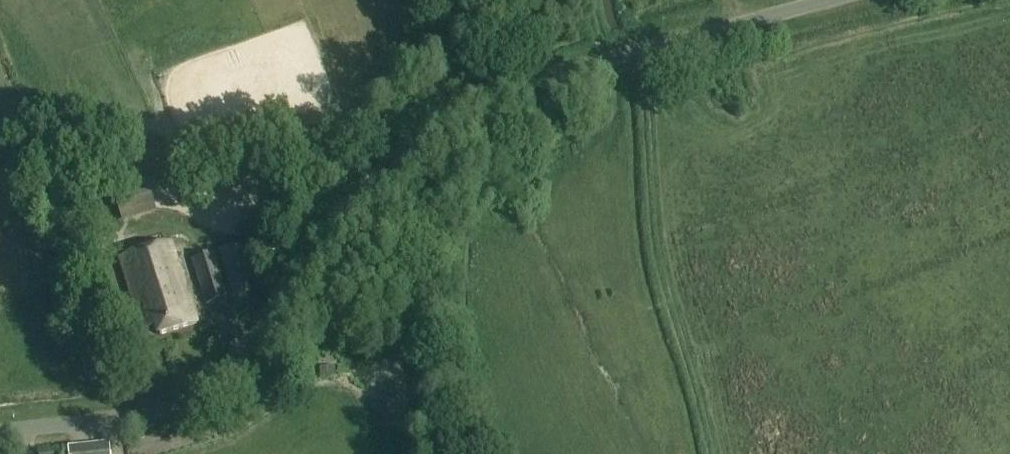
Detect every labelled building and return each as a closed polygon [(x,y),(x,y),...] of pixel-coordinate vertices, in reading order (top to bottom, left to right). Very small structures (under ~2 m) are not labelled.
[(111,186),(122,222),(157,211),(146,176),(111,186)] [(197,325),(170,243),(120,259),(144,332),(158,327),(161,337),(197,325)] [(215,253),(193,260),(207,305),(229,299),(215,253)] [(240,255),(222,261),(234,298),(252,292),(240,255)] [(110,443),(71,448),(71,453),(111,453),(110,443)]
